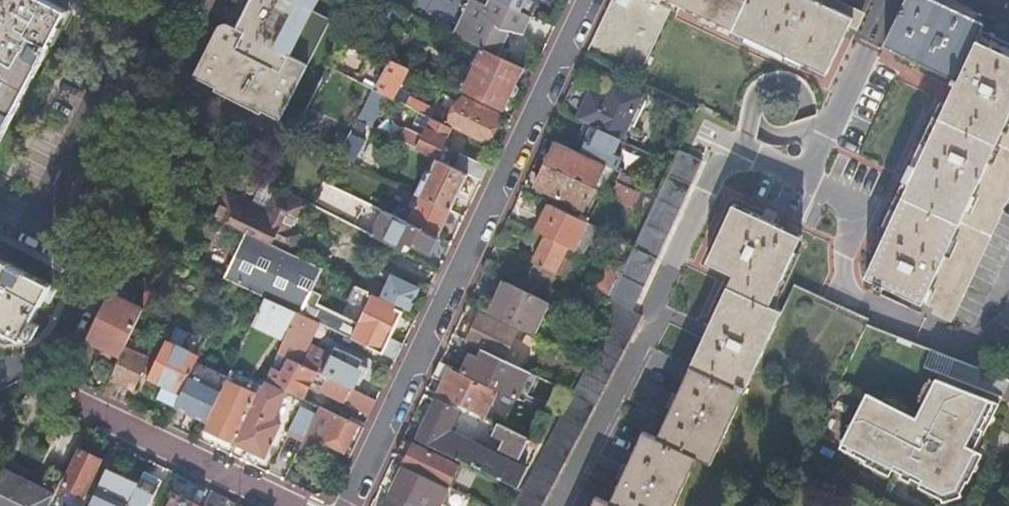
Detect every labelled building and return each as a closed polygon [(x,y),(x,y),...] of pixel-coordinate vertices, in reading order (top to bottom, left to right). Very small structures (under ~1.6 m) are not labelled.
[(67,12),(44,0),(4,0),(0,8),(0,139),(67,12)] [(192,86),(277,130),(327,35),(309,24),(322,0),(236,0),(192,86)] [(454,36),(482,50),(498,58),(510,33),(525,33),(533,17),(510,6),(498,0),(490,0),(486,9),(473,3),(471,1),(454,36)] [(490,0),(471,0),(471,1),(473,3),(486,9),(490,0)] [(510,6),(533,17),(557,28),(570,0),(498,0),(510,6)] [(677,4),(674,3),(668,0),(613,0),(586,56),(638,82),(677,4)] [(674,3),(677,4),(704,18),(700,25),(732,40),(771,59),(774,53),(804,68),(801,74),(824,85),(855,23),(808,0),(668,0),(674,3)] [(885,50),(953,84),(951,89),(956,91),(981,39),(986,29),(929,0),(909,0),(885,50)] [(948,110),(932,143),(867,279),(877,284),(874,289),(885,294),(887,288),(947,317),(1008,183),(1008,52),(981,39),(956,91),(948,110)] [(501,113),(522,70),(498,58),(482,50),(463,85),(441,74),(437,82),(445,86),(501,113)] [(389,59),(373,91),(383,96),(393,101),(409,69),(389,59)] [(612,92),(576,74),(573,80),(609,98),(612,92)] [(622,141),(624,141),(646,96),(617,82),(612,92),(609,98),(573,80),(560,109),(582,120),(622,141)] [(274,136),(277,130),(192,86),(188,93),(207,102),(204,109),(252,132),(255,126),(274,136)] [(383,96),(373,91),(357,122),(366,127),(383,96)] [(403,105),(423,115),(430,118),(435,108),(408,95),(403,105)] [(451,128),(485,144),(498,119),(460,101),(448,126),(451,128)] [(418,151),(436,160),(451,128),(448,126),(430,118),(423,115),(415,131),(425,135),(418,151)] [(620,145),(622,141),(582,120),(580,125),(620,145)] [(366,127),(357,122),(339,158),(367,171),(373,158),(370,146),(358,141),(366,127)] [(614,158),(620,145),(580,125),(574,138),(614,158)] [(582,211),(603,167),(554,143),(533,187),(582,211)] [(621,308),(610,328),(630,339),(631,335),(634,336),(642,321),(635,317),(704,164),(677,151),(671,165),(670,165),(660,194),(657,201),(633,251),(622,276),(613,294),(610,302),(621,308)] [(419,195),(452,210),(469,176),(436,160),(419,195)] [(632,206),(642,186),(633,181),(630,186),(617,180),(609,194),(632,206)] [(313,210),(278,193),(272,206),(301,221),(308,224),(314,210),(313,210)] [(382,213),(437,239),(452,210),(419,195),(409,216),(386,205),(382,213)] [(319,270),(320,270),(323,264),(321,257),(300,247),(304,238),(294,233),(301,221),(272,206),(267,215),(226,196),(214,221),(319,270)] [(566,248),(575,252),(588,228),(590,224),(550,205),(537,233),(548,238),(566,248)] [(737,278),(695,365),(738,385),(741,379),(753,385),(787,313),(772,306),(803,240),(733,208),(707,264),(737,278)] [(370,237),(401,252),(406,245),(410,246),(429,255),(437,239),(382,213),(370,237)] [(111,238),(114,232),(86,218),(83,224),(111,238)] [(214,221),(192,269),(234,288),(270,305),(295,317),(313,325),(352,343),(360,326),(318,306),(322,297),(313,293),(323,271),(320,270),(319,270),(214,221)] [(560,261),(566,248),(548,238),(535,264),(559,275),(564,264),(560,261)] [(401,252),(406,255),(410,246),(406,245),(401,252)] [(20,340),(23,334),(30,338),(38,322),(31,319),(49,285),(0,259),(0,329),(20,340)] [(553,287),(559,275),(535,264),(529,276),(553,287)] [(382,298),(409,311),(418,289),(393,277),(387,288),(382,298)] [(486,316),(518,331),(535,298),(503,282),(486,316)] [(373,294),(382,298),(387,288),(378,284),(373,294)] [(367,299),(370,293),(356,286),(349,301),(368,309),(360,326),(352,343),(396,363),(405,344),(391,338),(402,315),(367,299)] [(139,314),(107,299),(88,341),(120,356),(124,347),(139,314)] [(284,342),(295,317),(270,305),(257,330),(284,342)] [(497,359),(502,361),(516,334),(480,316),(467,344),(491,356),(497,359)] [(295,362),(313,325),(295,317),(284,342),(278,354),(295,362)] [(515,505),(544,505),(634,336),(631,335),(630,339),(610,328),(515,505)] [(156,402),(176,411),(193,374),(201,358),(168,343),(149,381),(164,388),(156,402)] [(111,375),(103,392),(111,396),(118,383),(133,390),(148,359),(124,347),(120,356),(111,375)] [(304,366),(351,390),(359,372),(363,375),(367,369),(332,353),(326,366),(308,358),(304,366)] [(295,362),(278,354),(265,381),(275,386),(280,375),(291,381),(286,391),(290,393),(302,399),(311,382),(322,388),(320,392),(371,417),(377,403),(351,390),(304,366),(295,362)] [(492,367),(497,359),(491,356),(487,364),(492,367)] [(464,376),(553,419),(559,407),(524,389),(531,375),(522,371),(502,361),(497,359),(492,367),(487,364),(473,357),(464,376)] [(437,396),(482,417),(494,393),(451,373),(452,370),(439,364),(431,380),(442,385),(437,396)] [(695,365),(661,436),(647,430),(613,503),(599,496),(594,505),(679,505),(703,457),(715,463),(753,385),(741,379),(738,385),(695,365)] [(193,374),(176,411),(209,426),(227,390),(193,374)] [(209,426),(207,430),(236,443),(259,394),(232,381),(227,390),(209,426)] [(275,386),(265,381),(259,394),(236,443),(263,457),(279,423),(276,421),(269,418),(282,389),(275,386)] [(840,447),(891,471),(894,466),(923,480),(921,485),(944,497),(958,493),(998,409),(935,384),(915,423),(864,398),(840,447)] [(276,421),(290,393),(286,391),(282,389),(269,418),(276,421)] [(405,435),(519,490),(527,473),(442,433),(454,409),(436,400),(429,414),(423,411),(419,418),(426,421),(419,434),(408,429),(405,435)] [(298,407),(286,430),(301,437),(313,414),(298,407)] [(365,429),(319,407),(306,435),(322,443),(352,457),(365,429)] [(529,440),(499,425),(492,436),(503,442),(500,449),(521,458),(529,440)] [(306,435),(298,452),(315,460),(322,443),(306,435)] [(403,467),(447,488),(458,467),(403,440),(395,455),(400,457),(406,460),(403,467)] [(83,448),(64,485),(83,495),(102,458),(83,448)] [(396,464),(403,467),(406,460),(400,457),(396,464)] [(287,464),(290,481),(306,479),(303,461),(287,464)] [(68,471),(58,467),(48,486),(36,480),(23,474),(0,463),(0,505),(50,505),(68,471)] [(410,505),(438,505),(447,488),(403,467),(396,464),(389,480),(394,483),(388,495),(410,505)] [(23,474),(36,480),(40,472),(27,466),(23,474)] [(894,466),(891,471),(921,485),(923,480),(894,466)] [(111,468),(92,505),(127,505),(139,481),(111,468)] [(146,468),(139,481),(127,505),(147,505),(162,476),(146,468)] [(383,492),(388,495),(394,483),(389,480),(383,492)] [(213,490),(205,505),(221,505),(226,496),(213,490)] [(173,493),(166,505),(201,505),(173,493)] [(388,495),(382,505),(410,505),(388,495)]
